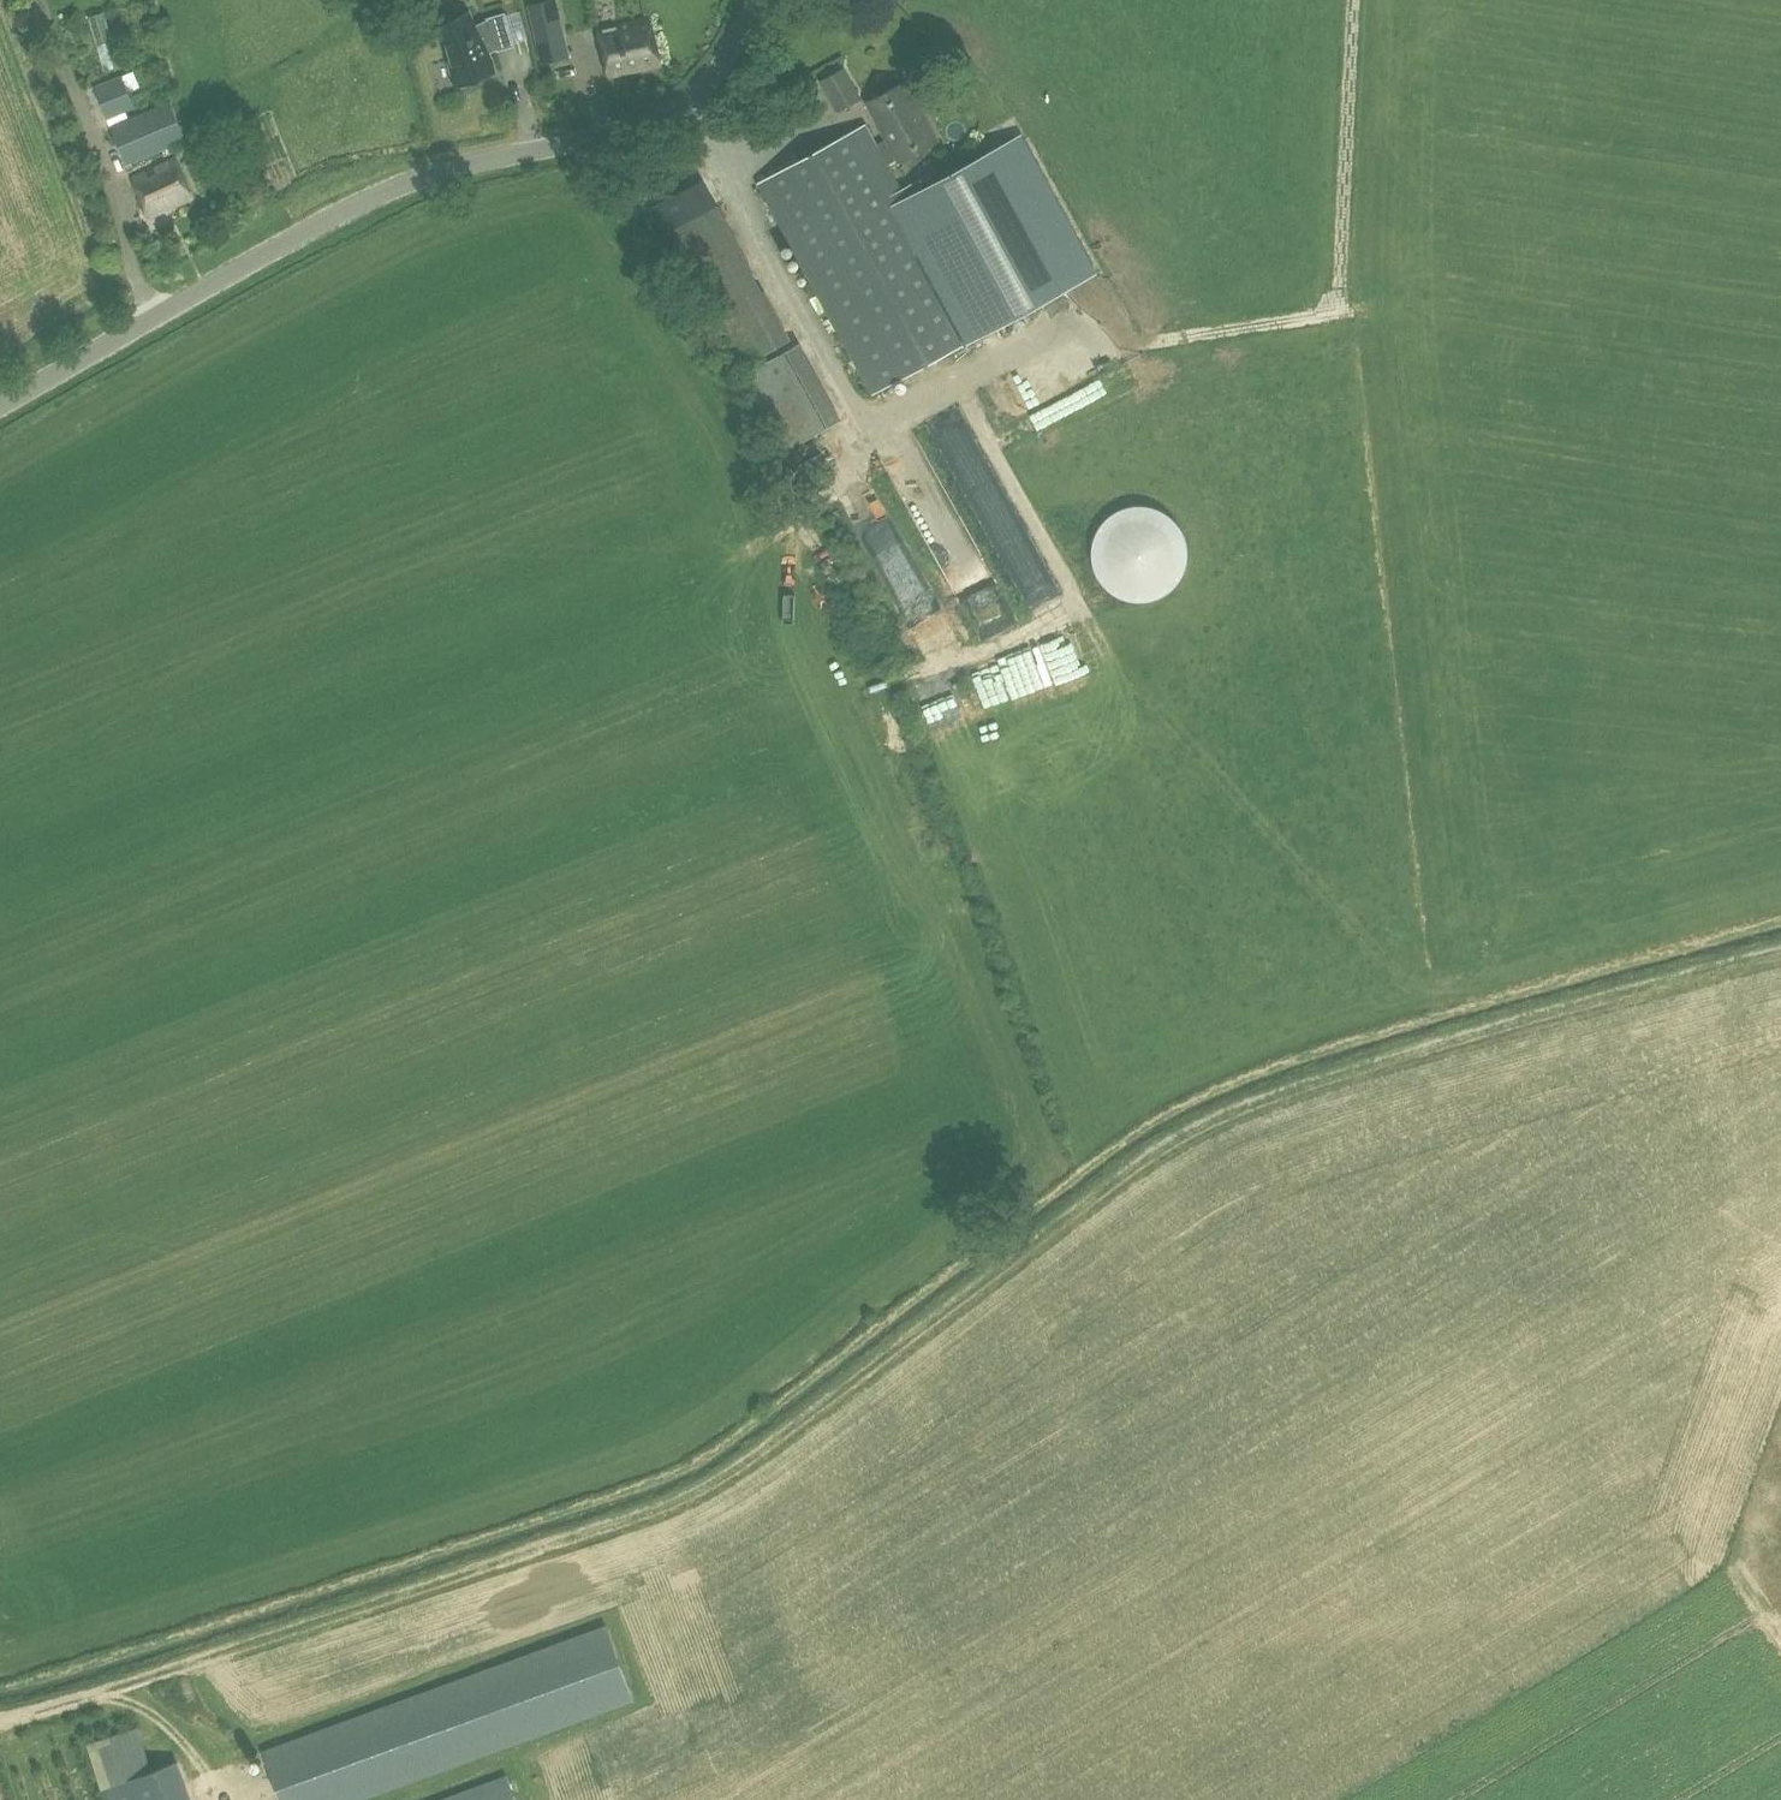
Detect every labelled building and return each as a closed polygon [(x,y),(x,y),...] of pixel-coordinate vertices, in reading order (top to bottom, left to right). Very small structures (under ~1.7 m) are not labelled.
[(557,8),(530,14),(542,65),(568,59),(557,8)] [(487,19),(476,25),(469,11),(468,11),(469,14),(437,30),(443,42),(455,83),(489,74),(484,56),(496,50),(497,52),(515,46),(505,12),(487,17),(487,19)] [(600,29),(610,71),(611,76),(661,65),(650,17),(600,29)] [(98,45),(106,72),(121,68),(114,40),(113,40),(98,45)] [(838,63),(826,70),(837,91),(850,84),(838,63)] [(110,125),(129,117),(127,113),(127,112),(136,108),(130,93),(141,87),(135,71),(93,86),(105,113),(110,125)] [(760,183),(875,393),(1092,274),(1017,138),(932,184),(927,175),(901,189),(888,165),(895,162),(898,163),(941,140),(926,113),(908,80),(868,102),(874,113),(888,139),(879,144),(868,124),(760,183)] [(139,113),(129,117),(110,125),(109,126),(126,166),(188,140),(177,113),(171,100),(139,113)] [(128,177),(146,218),(192,198),(175,157),(128,177)] [(792,339),(718,204),(664,234),(673,251),(738,369),(792,339)] [(1041,310),(1052,328),(1103,298),(1092,280),(1041,310)] [(836,421),(796,346),(741,375),(782,449),(836,421)] [(996,516),(1039,606),(1068,592),(1026,502),(996,516)] [(1145,601),(1146,601),(1147,601),(1149,601),(1150,601),(1151,600),(1153,600),(1154,600),(1155,599),(1156,599),(1158,598),(1159,598),(1160,597),(1162,597),(1163,596),(1164,595),(1165,595),(1166,594),(1167,593),(1169,593),(1170,592),(1171,591),(1172,590),(1173,589),(1174,588),(1175,587),(1176,586),(1177,585),(1178,584),(1178,583),(1179,582),(1180,581),(1181,580),(1182,579),(1182,578),(1183,577),(1184,575),(1184,574),(1185,573),(1185,572),(1186,570),(1186,569),(1187,568),(1187,567),(1188,565),(1188,564),(1188,563),(1188,561),(1189,560),(1189,559),(1189,557),(1189,556),(1189,554),(1189,553),(1189,552),(1189,550),(1189,549),(1189,548),(1189,546),(1188,545),(1188,544),(1188,542),(1188,541),(1187,540),(1187,538),(1186,537),(1186,536),(1185,535),(1185,533),(1184,532),(1184,531),(1183,530),(1182,528),(1182,527),(1181,526),(1180,525),(1179,524),(1178,523),(1178,522),(1177,521),(1176,520),(1175,519),(1174,518),(1173,517),(1172,516),(1171,515),(1170,514),(1169,514),(1167,513),(1166,512),(1165,511),(1164,511),(1163,510),(1161,510),(1160,509),(1159,508),(1158,508),(1156,507),(1155,507),(1154,507),(1153,506),(1151,506),(1150,506),(1149,506),(1147,505),(1146,505),(1144,505),(1143,505),(1142,505),(1140,505),(1139,505),(1138,505),(1136,505),(1135,505),(1134,505),(1132,506),(1131,506),(1130,506),(1128,507),(1127,507),(1126,507),(1124,508),(1123,508),(1122,509),(1121,509),(1119,510),(1118,511),(1117,511),(1116,512),(1115,513),(1114,513),(1112,514),(1111,515),(1110,516),(1109,517),(1108,518),(1107,519),(1106,520),(1105,521),(1104,522),(1104,523),(1103,524),(1102,525),(1101,526),(1100,527),(1100,528),(1099,529),(1098,531),(1098,532),(1097,533),(1097,534),(1096,536),(1096,537),(1095,538),(1095,539),(1094,541),(1094,542),(1094,543),(1093,545),(1093,546),(1093,547),(1093,549),(1093,550),(1093,551),(1093,553),(1093,554),(1093,555),(1093,556),(1093,558),(1093,559),(1093,560),(1093,562),(1094,563),(1094,564),(1094,566),(1095,567),(1095,568),(1096,569),(1096,571),(1097,572),(1097,573),(1098,574),(1098,576),(1099,577),(1100,578),(1100,579),(1101,580),(1102,581),(1103,583),(1104,584),(1104,585),(1105,586),(1106,587),(1107,588),(1108,589),(1109,589),(1110,590),(1111,591),(1112,592),(1114,593),(1115,594),(1116,594),(1117,595),(1118,596),(1119,596),(1121,597),(1122,597),(1123,598),(1124,598),(1126,599),(1127,599),(1128,600),(1130,600),(1131,600),(1132,601),(1134,601),(1135,601),(1136,601),(1138,601),(1139,601),(1140,601),(1142,601),(1143,601),(1145,601)] [(987,624),(996,643),(1027,629),(1019,610),(987,624)] [(1008,662),(986,671),(997,700),(1019,692),(1008,662)] [(634,1701),(606,1623),(262,1749),(281,1799),(364,1799),(634,1701)] [(87,1743),(105,1788),(153,1770),(138,1726),(87,1743)] [(105,1788),(109,1799),(193,1799),(178,1760),(153,1770),(105,1788)] [(507,1774),(437,1799),(517,1799),(507,1774)]
